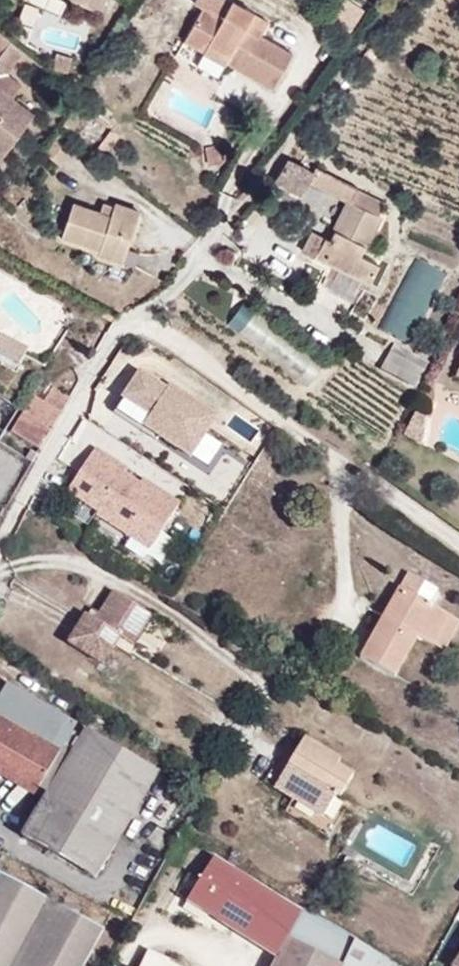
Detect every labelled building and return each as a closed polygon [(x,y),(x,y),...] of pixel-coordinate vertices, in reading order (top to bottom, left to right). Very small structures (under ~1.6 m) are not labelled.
[(21,0),(57,17),(64,3),(57,0),(21,0)] [(90,17),(101,0),(63,0),(90,17)] [(255,35),(239,27),(248,11),(228,0),(224,0),(218,13),(199,4),(184,33),(229,57),(225,66),(267,89),(287,53),(255,35)] [(23,4),(14,21),(28,28),(37,11),(23,4)] [(255,35),(263,20),(248,11),(239,27),(255,35)] [(229,57),(184,33),(174,52),(220,76),(225,66),(229,57)] [(427,49),(418,46),(414,57),(422,60),(427,49)] [(61,79),(69,64),(52,54),(44,70),(61,79)] [(0,101),(0,139),(18,114),(0,101)] [(200,148),(203,165),(215,163),(212,145),(200,148)] [(299,179),(302,174),(278,159),(265,178),(290,193),(299,179)] [(352,183),(309,162),(302,174),(299,179),(344,201),(352,183)] [(344,201),(372,214),(381,197),(352,183),(344,201)] [(357,246),(372,214),(344,201),(326,238),(320,235),(310,255),(367,279),(378,255),(357,246)] [(91,219),(96,208),(81,203),(76,214),(91,219)] [(100,268),(121,213),(97,205),(96,208),(91,219),(76,214),(50,205),(39,235),(76,249),(73,257),(100,268)] [(445,274),(416,259),(380,328),(410,343),(445,274)] [(19,365),(28,346),(0,334),(0,357),(19,365)] [(426,357),(386,337),(380,348),(419,369),(426,357)] [(452,356),(444,371),(458,379),(458,359),(452,356)] [(140,373),(114,412),(154,439),(157,436),(190,457),(217,417),(183,395),(181,399),(166,390),(140,373)] [(39,391),(56,401),(65,386),(48,376),(39,391)] [(34,438),(56,401),(39,391),(28,385),(6,422),(34,438)] [(169,385),(166,390),(181,399),(183,395),(169,385)] [(408,417),(403,442),(419,445),(424,420),(408,417)] [(143,551),(173,505),(136,481),(133,485),(117,475),(120,471),(89,450),(61,493),(92,513),(90,517),(143,551)] [(394,686),(421,644),(433,652),(453,620),(434,607),(428,616),(421,611),(426,603),(410,593),(391,624),(386,621),(359,662),(394,686)] [(124,662),(144,630),(103,604),(86,631),(77,625),(57,654),(96,679),(110,654),(124,662)] [(458,641),(458,624),(453,620),(433,652),(447,660),(458,641)] [(10,679),(0,696),(0,768),(46,797),(83,739),(71,732),(78,722),(10,679)] [(152,772),(88,731),(83,739),(46,797),(22,835),(89,878),(152,772)] [(343,809),(355,791),(339,779),(343,771),(305,747),(300,753),(289,745),(268,775),(276,781),(268,792),(292,809),(284,822),(328,850),(350,815),(343,809)] [(297,909),(236,869),(220,893),(285,933),(297,909)] [(6,873),(0,883),(0,965),(82,965),(104,930),(6,873)] [(336,896),(349,903),(354,895),(341,887),(336,896)] [(360,898),(354,895),(349,903),(355,907),(360,898)] [(347,941),(297,909),(285,933),(338,960),(347,941)] [(338,960),(285,933),(267,965),(335,965),(338,960)] [(371,958),(353,945),(347,941),(338,960),(335,965),(367,965),(371,958)] [(446,965),(458,965),(458,945),(446,965)] [(371,958),(367,965),(384,965),(371,958)]
